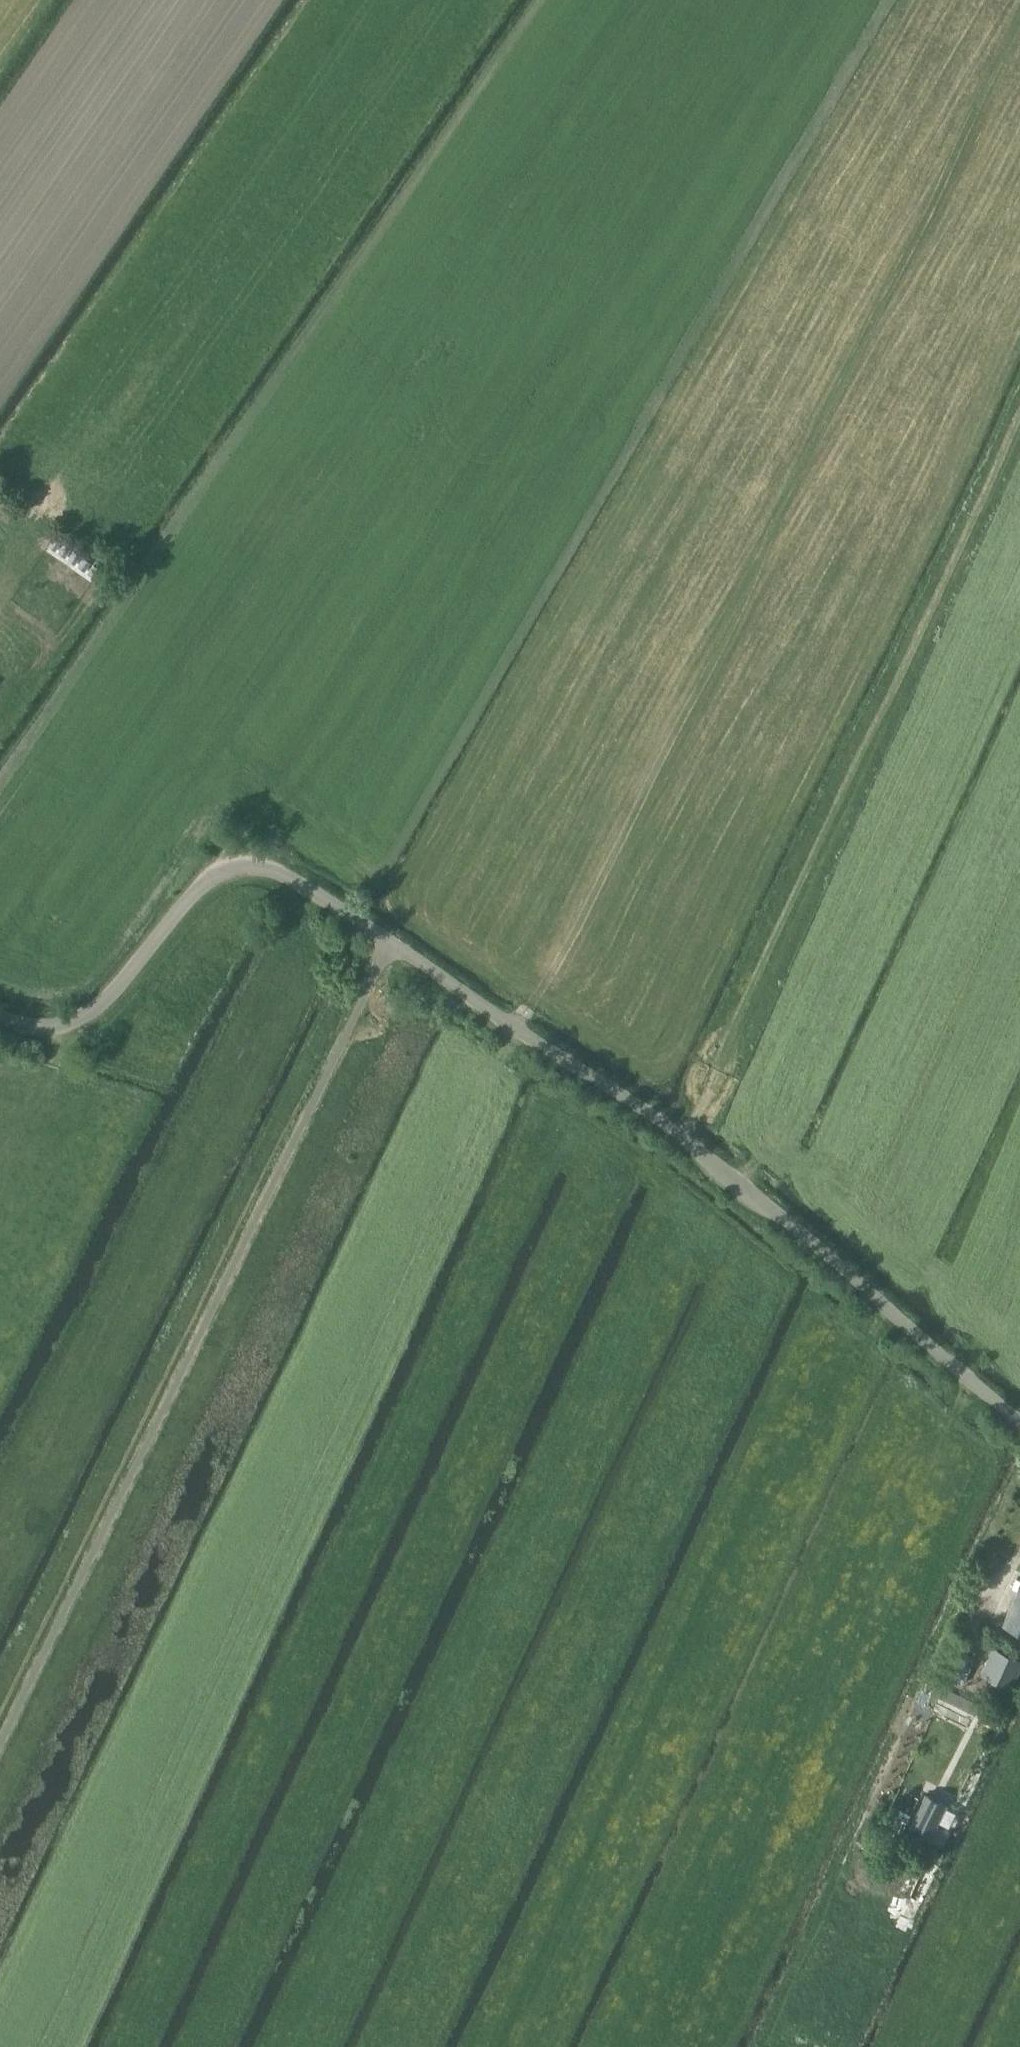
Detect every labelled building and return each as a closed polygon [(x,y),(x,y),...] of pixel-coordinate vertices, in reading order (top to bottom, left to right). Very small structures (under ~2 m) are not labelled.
[(1005,1620),(1019,1627),(1019,1588),(1005,1620)] [(975,1655),(952,1645),(939,1673),(962,1683),(975,1655)] [(1019,1666),(1019,1657),(994,1645),(982,1671),(1011,1685),(1019,1666)] [(925,1794),(909,1826),(931,1837),(947,1805),(925,1794)] [(899,1841),(913,1810),(892,1801),(878,1831),(899,1841)]
